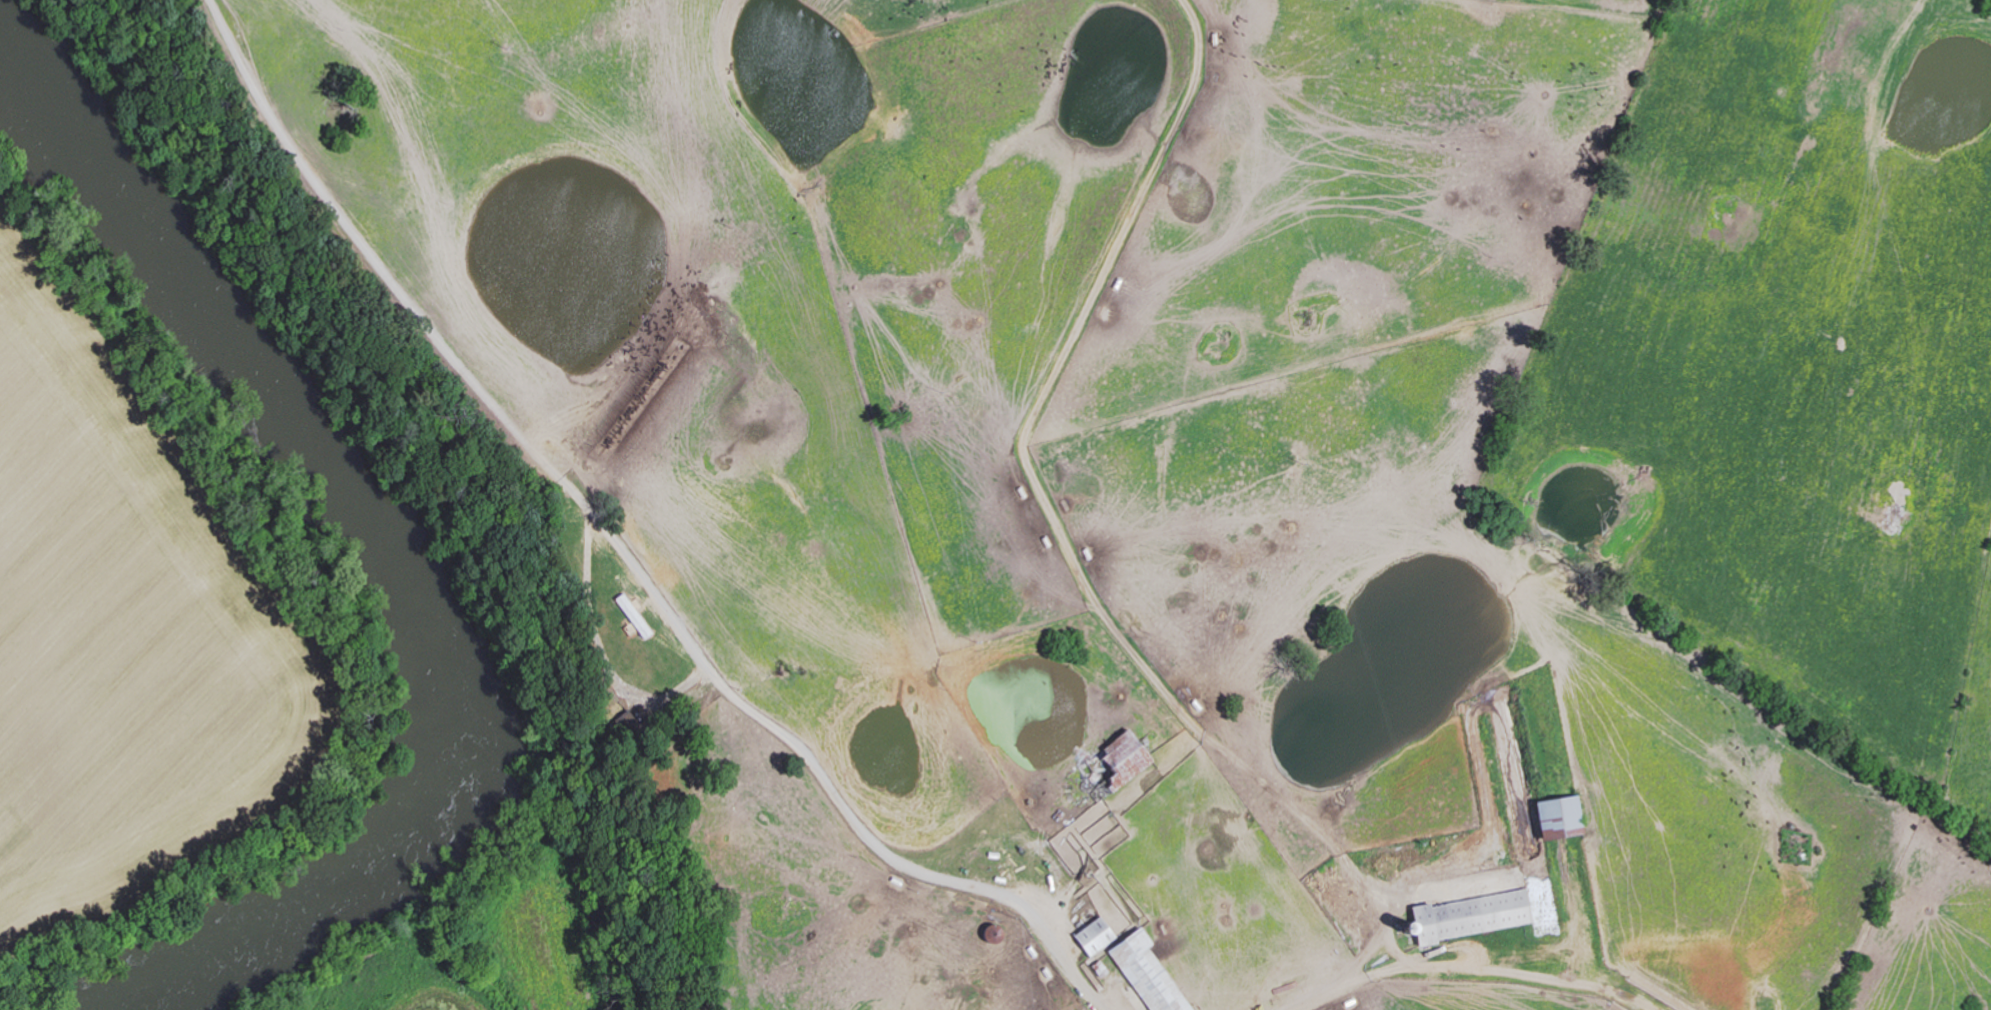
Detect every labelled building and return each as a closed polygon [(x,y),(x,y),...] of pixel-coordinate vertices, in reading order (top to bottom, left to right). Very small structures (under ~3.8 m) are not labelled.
[(1112,789),(1151,760),(1126,728),(1081,762),(1084,766),(1085,764),(1096,778),(1100,774),(1112,789)] [(1534,800),(1539,839),(1581,833),(1576,793),(1534,800)] [(1531,924),(1526,888),(1409,905),(1415,941),(1531,924)] [(1071,935),(1088,956),(1114,936),(1097,915),(1071,935)] [(1149,1009),(1192,1009),(1146,946),(1151,943),(1138,925),(1105,949),(1149,1009)]
